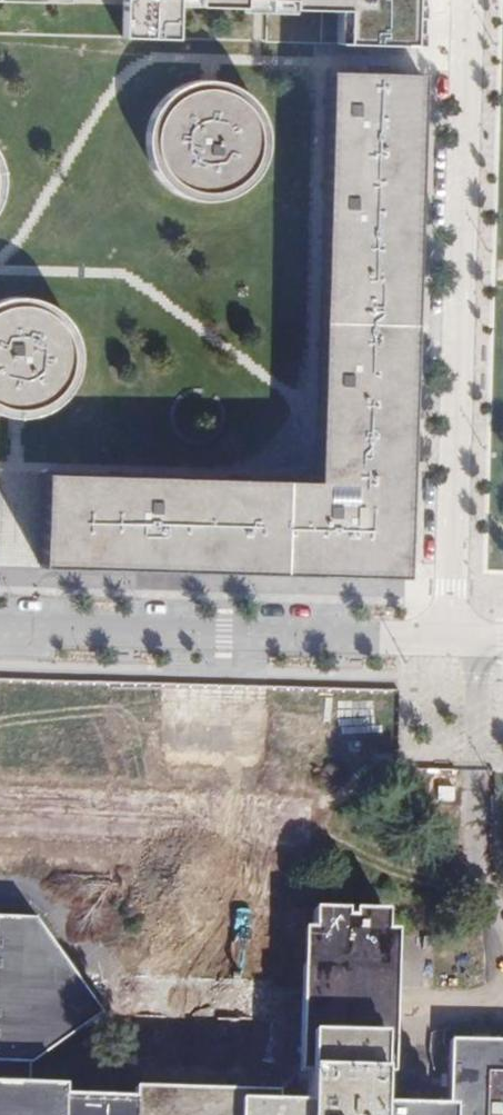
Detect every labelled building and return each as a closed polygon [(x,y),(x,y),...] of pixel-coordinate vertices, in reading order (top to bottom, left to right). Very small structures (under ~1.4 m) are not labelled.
[(121,39),(181,40),(182,12),(337,17),(337,44),(421,46),(422,0),(122,0),(121,39)] [(420,74),(326,71),(320,211),(414,213),(420,74)] [(183,195),(195,198),(207,199),(220,197),(231,193),(242,187),(251,178),(258,168),(263,157),(265,145),(266,133),(263,121),(259,110),(252,100),(243,91),(233,84),(221,80),(209,78),(197,78),(185,81),(174,86),(164,94),(156,103),(150,114),(146,125),(145,137),(146,150),(149,161),(155,172),(163,181),(173,189),(183,195)] [(414,213),(320,211),(318,325),(410,327),(414,213)] [(5,414),(18,416),(31,415),(43,411),(55,404),(64,395),(71,385),(76,373),(79,360),(78,347),(75,334),(69,323),(62,314),(53,306),(43,301),(32,297),(20,296),(9,296),(0,299),(0,413),(5,414)] [(410,327),(318,325),(315,417),(314,450),(405,452),(406,417),(410,327)] [(313,483),(236,480),(232,573),(402,577),(405,452),(314,450),(313,483)] [(236,480),(43,473),(41,568),(232,573),(236,480)] [(244,882),(243,946),(258,947),(259,882),(244,882)] [(449,1040),(449,1111),(381,1109),(382,1073),(394,1074),(396,1012),(398,932),(388,931),(387,912),(353,912),(353,918),(346,918),(347,911),(313,910),(312,930),(302,930),(299,1008),(298,1071),(308,1071),(305,1106),(274,1105),(274,1095),(204,1093),(131,1091),(131,1101),(63,1098),(63,1089),(28,1088),(28,1065),(103,1014),(35,920),(0,918),(0,1114),(502,1114),(502,1042),(449,1040)]
